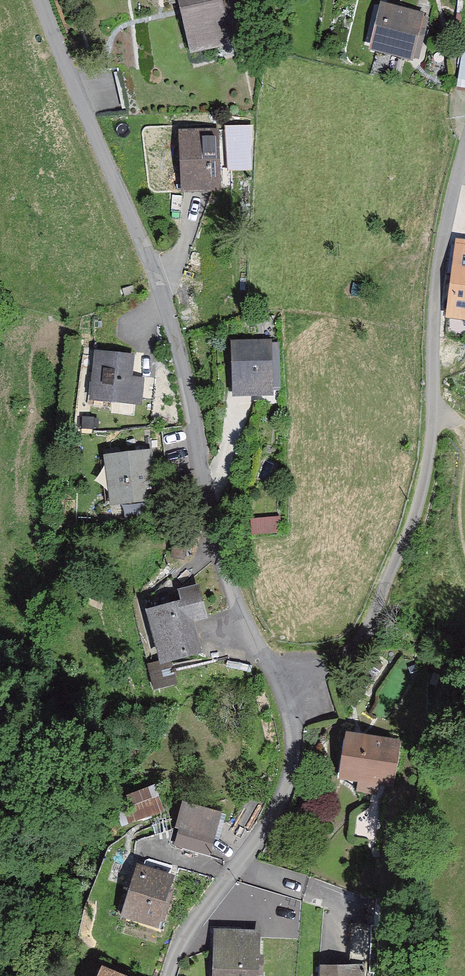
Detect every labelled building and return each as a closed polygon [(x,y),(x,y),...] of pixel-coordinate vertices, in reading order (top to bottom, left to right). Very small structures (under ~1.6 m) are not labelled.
[(172,6),(174,5),(184,47),(235,36),(227,0),(171,0),(172,6)] [(385,7),(377,48),(412,57),(417,54),(426,16),(385,7)] [(401,59),(385,55),(381,72),(397,76),(401,59)] [(202,130),(184,131),(188,183),(222,181),(221,166),(215,167),(212,140),(203,140),(202,130)] [(447,311),(464,313),(464,249),(455,248),(447,311)] [(125,296),(136,292),(134,284),(122,288),(125,296)] [(236,346),(236,363),(232,363),(233,397),(267,396),(267,345),(236,346)] [(129,359),(96,355),(92,395),(140,399),(142,382),(127,380),(129,359)] [(153,496),(148,454),(100,460),(105,502),(153,496)] [(170,506),(172,521),(182,520),(180,506),(170,506)] [(203,617),(196,588),(152,599),(168,658),(197,650),(189,621),(203,617)] [(169,662),(154,666),(159,685),(174,681),(169,662)] [(347,779),(347,782),(359,790),(372,792),(374,776),(390,779),(395,748),(344,740),(338,778),(347,779)] [(125,819),(159,809),(153,788),(127,796),(130,805),(121,807),(125,819)] [(185,807),(179,826),(210,835),(216,816),(185,807)] [(179,826),(174,843),(205,853),(210,835),(179,826)] [(172,892),(165,890),(168,882),(136,872),(121,915),(159,928),(172,892)] [(362,973),(367,973),(366,925),(350,925),(351,973),(323,974),(323,975),(362,975),(362,973)] [(251,970),(257,971),(258,959),(252,958),(253,936),(224,935),(221,975),(251,975),(251,970)]
